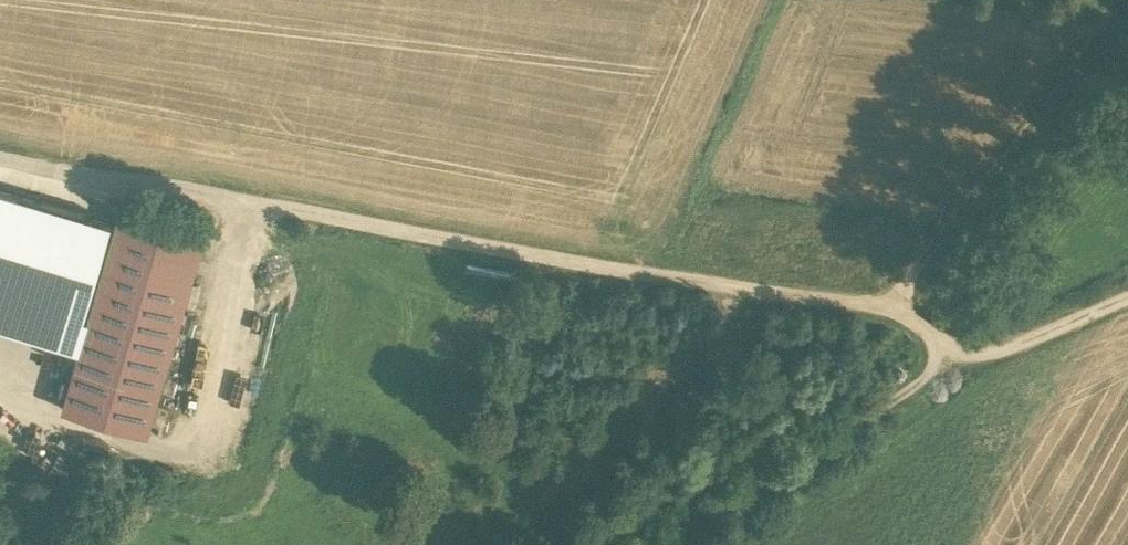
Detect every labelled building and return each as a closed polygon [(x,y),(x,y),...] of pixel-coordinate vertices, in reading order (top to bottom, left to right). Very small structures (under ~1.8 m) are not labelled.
[(78,350),(114,227),(0,194),(0,328),(78,350)] [(203,238),(118,213),(114,227),(78,350),(62,405),(147,430),(203,238)]
